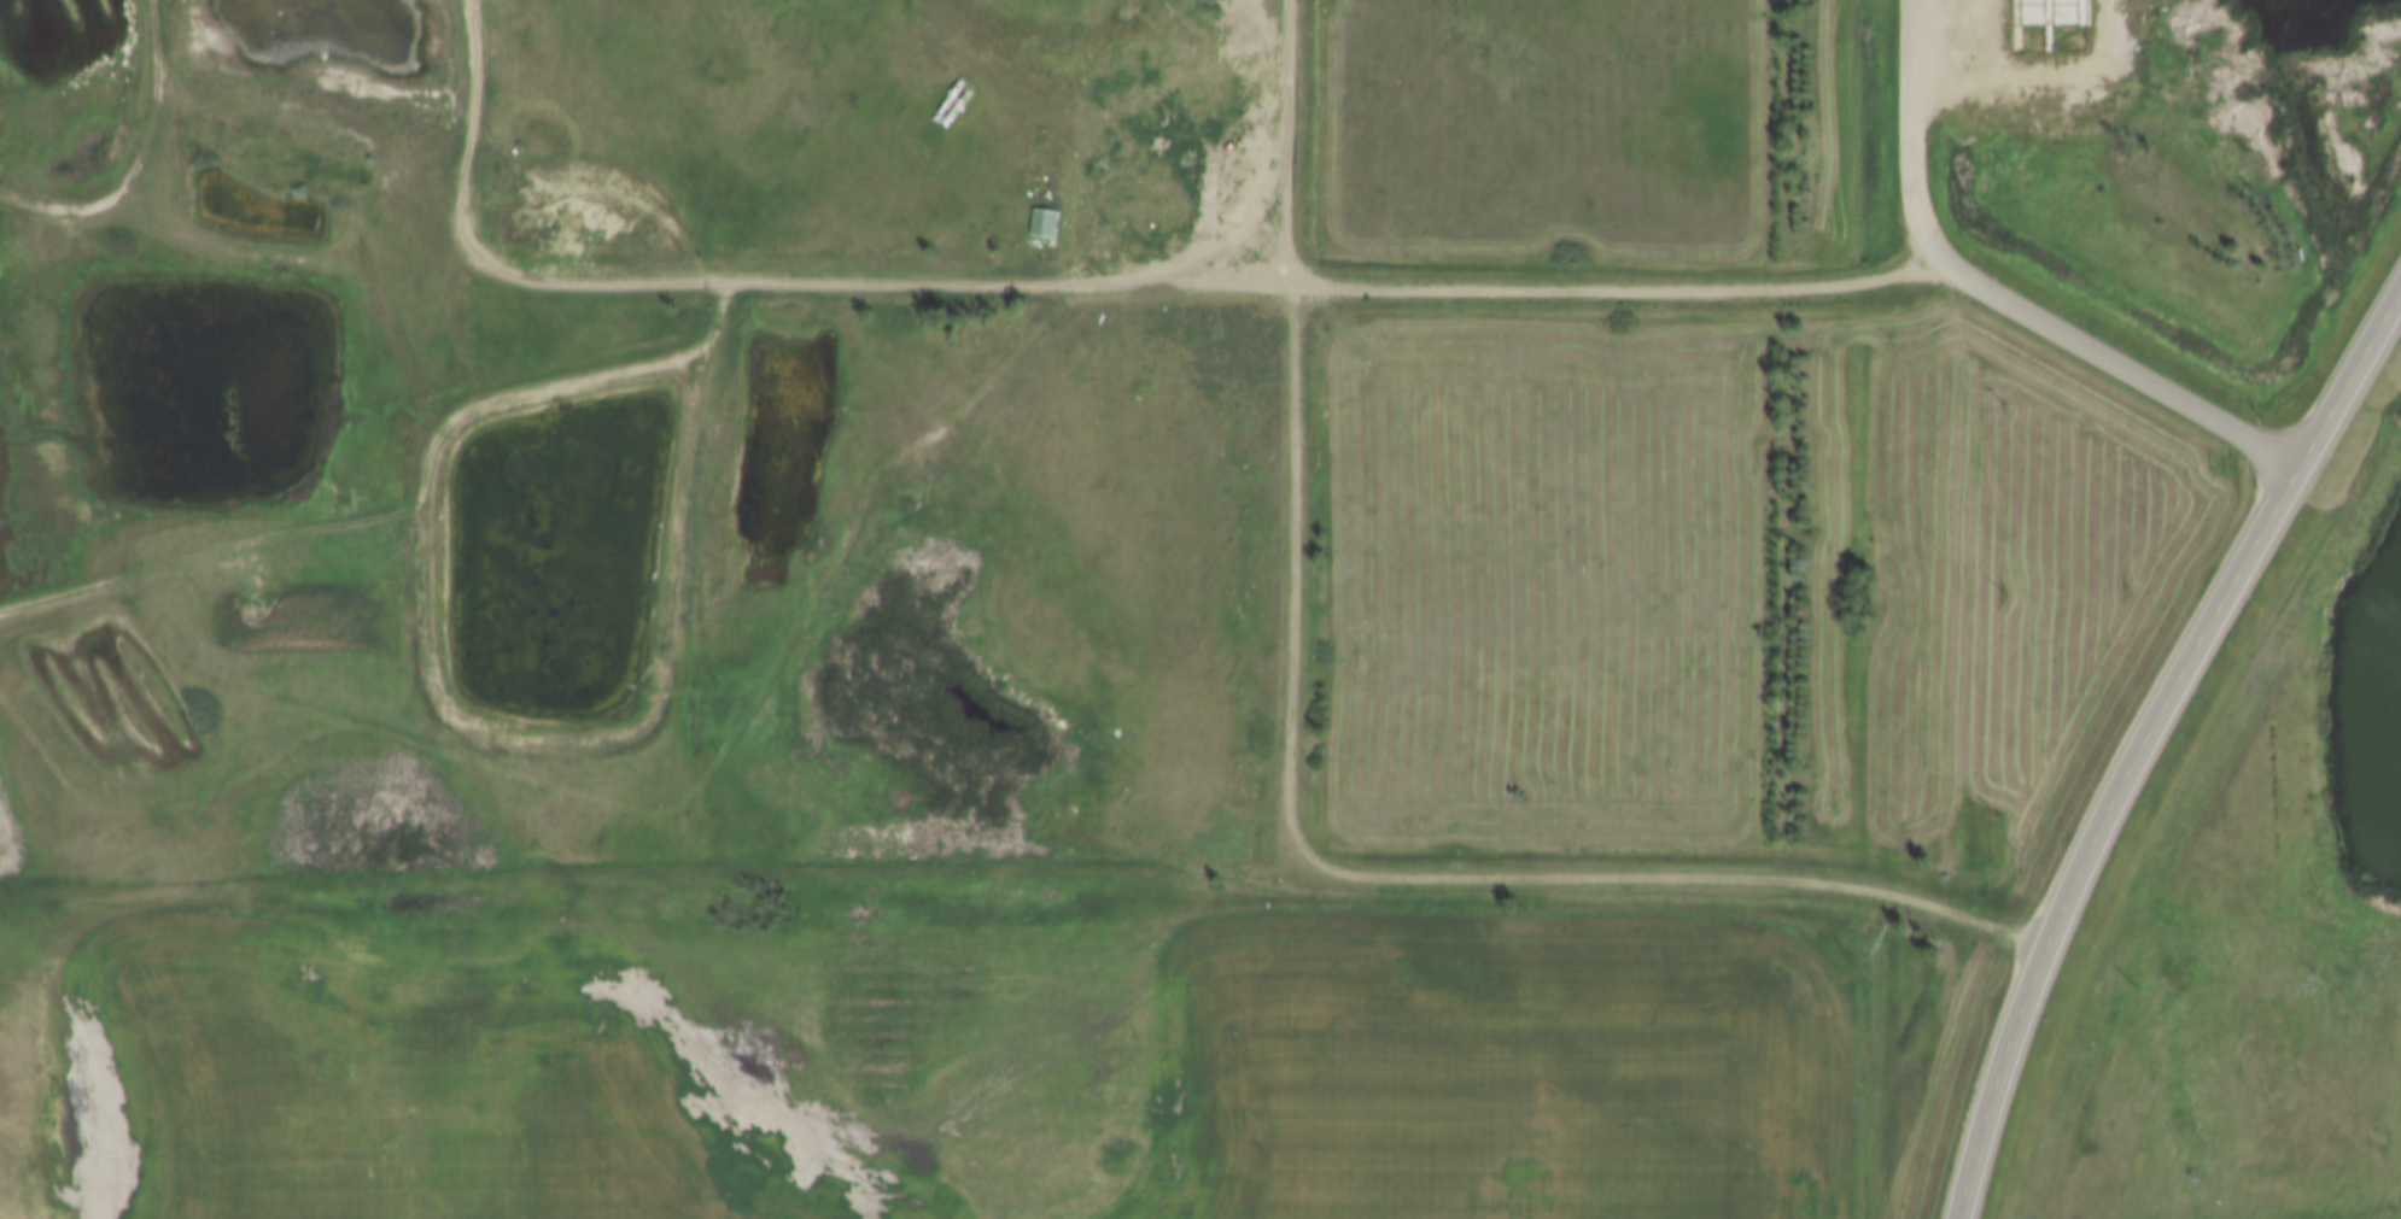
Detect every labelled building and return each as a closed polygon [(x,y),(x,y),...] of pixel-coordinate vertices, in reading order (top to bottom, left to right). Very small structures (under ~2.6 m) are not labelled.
[(1036,211),(1061,213),(1058,240),(1034,238),(1036,211)]
